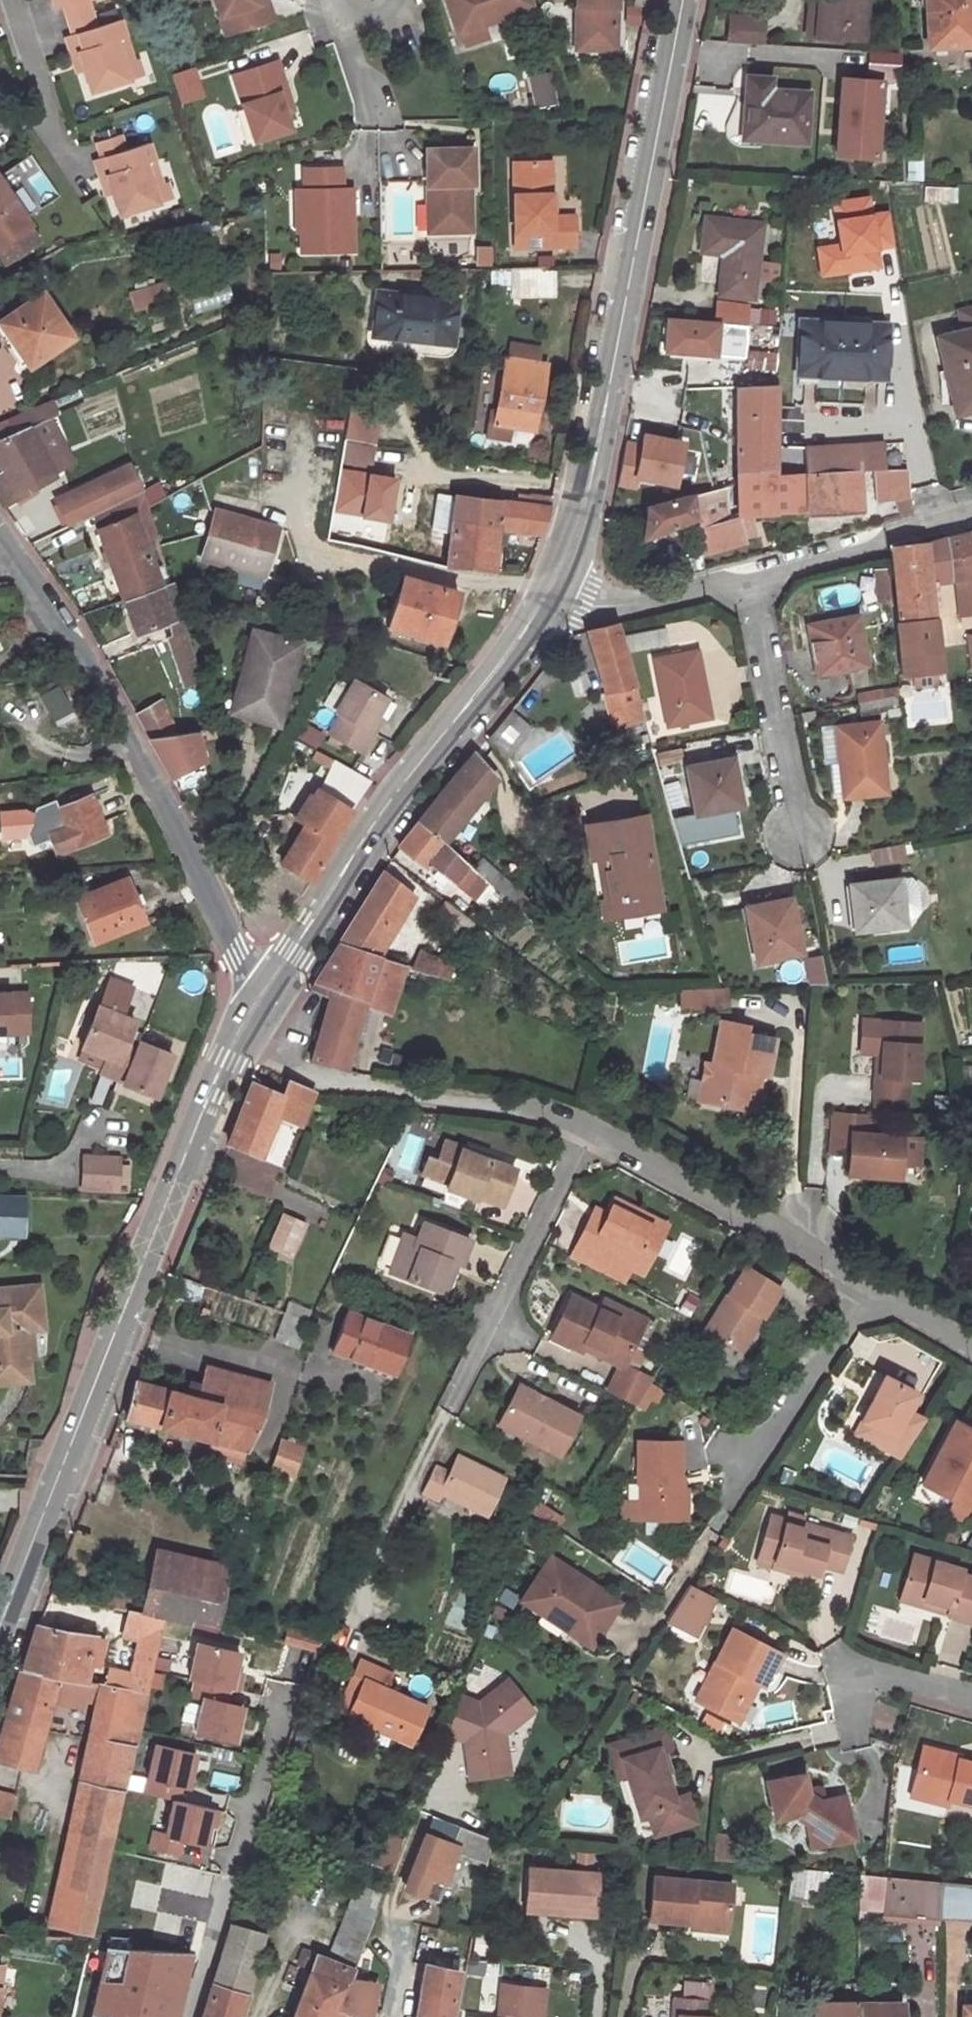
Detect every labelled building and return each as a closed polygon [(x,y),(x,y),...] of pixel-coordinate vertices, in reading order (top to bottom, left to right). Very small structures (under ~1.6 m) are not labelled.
[(65,20),(89,12),(85,0),(77,0),(61,5),(65,20)] [(256,0),(213,0),(224,35),(272,19),(266,0),(257,3),(256,0)] [(454,27),(483,18),(484,23),(534,7),(532,0),(445,0),(454,27)] [(584,37),(617,38),(618,0),(577,0),(577,4),(584,5),(584,37)] [(820,5),(814,4),(812,20),(808,20),(807,34),(864,38),(866,0),(820,0),(820,5)] [(929,45),(971,43),(971,0),(927,0),(929,45)] [(575,47),(617,48),(617,38),(584,37),(584,5),(577,4),(575,47)] [(638,25),(639,7),(626,5),(625,24),(638,25)] [(65,20),(70,35),(94,27),(89,12),(65,20)] [(733,16),(730,41),(760,43),(763,19),(733,16)] [(456,32),(484,23),(483,18),(454,27),(456,32)] [(70,35),(63,37),(70,59),(77,57),(82,71),(89,93),(127,80),(122,65),(130,62),(117,20),(94,27),(70,35)] [(903,53),(868,50),(866,79),(901,82),(903,53)] [(70,59),(75,74),(82,71),(77,57),(70,59)] [(283,111),(277,92),(285,89),(275,59),(232,73),(253,140),(289,128),(283,111)] [(122,65),(127,80),(141,76),(136,60),(130,62),(122,65)] [(174,75),(183,103),(204,96),(195,68),(174,75)] [(529,76),(534,107),(556,103),(551,73),(529,76)] [(768,77),(745,76),(742,120),(755,121),(754,140),(804,144),(807,93),(767,91),(768,77)] [(876,160),(881,83),(838,81),(833,157),(876,160)] [(291,108),(285,89),(277,92),(283,111),(291,108)] [(755,121),(742,120),(741,139),(754,140),(755,121)] [(122,150),(117,134),(93,142),(98,157),(122,150)] [(110,194),(117,215),(155,203),(150,187),(159,185),(145,142),(122,150),(98,157),(91,160),(98,182),(106,180),(110,194)] [(461,196),(460,185),(468,184),(470,184),(469,148),(423,149),(424,204),(434,204),(434,232),(468,232),(468,196),(461,196)] [(548,218),(548,194),(543,194),(542,162),(509,162),(510,247),(572,246),(572,230),(549,230),(548,218)] [(304,190),(305,229),(297,229),(298,250),(350,250),(350,217),(346,217),(346,205),(350,205),(350,188),(340,188),(340,167),(302,167),(302,190),(304,190)] [(106,180),(98,182),(103,196),(110,194),(106,180)] [(3,263),(39,237),(0,183),(0,260),(3,263)] [(150,187),(155,203),(169,198),(165,183),(159,185),(150,187)] [(293,190),(293,229),(297,229),(305,229),(304,190),(302,190),(293,190)] [(834,217),(872,212),(869,196),(832,201),(834,217)] [(424,204),(424,232),(434,232),(434,204),(424,204)] [(834,217),(837,243),(839,254),(877,249),(892,247),(887,210),(872,212),(834,217)] [(549,230),(572,230),(572,217),(548,218),(549,230)] [(762,223),(704,217),(700,252),(721,255),(717,294),(754,298),(762,223)] [(839,254),(837,243),(817,246),(821,275),(879,267),(877,249),(839,254)] [(776,282),(778,263),(761,261),(759,280),(776,282)] [(558,272),(514,272),(514,298),(558,298),(558,272)] [(164,280),(130,292),(136,309),(170,298),(164,280)] [(0,317),(0,327),(26,366),(70,337),(40,291),(0,317)] [(459,301),(379,291),(374,333),(454,343),(459,301)] [(714,302),(712,320),(745,323),(746,305),(714,302)] [(959,328),(971,325),(971,306),(954,310),(959,328)] [(775,310),(748,307),(747,322),(773,324),(775,310)] [(716,322),(662,317),(659,350),(713,355),(716,322)] [(891,320),(794,317),(792,375),(888,379),(891,320)] [(936,336),(945,372),(950,370),(958,400),(971,397),(971,328),(936,336)] [(775,355),(747,352),(746,369),(774,371),(775,355)] [(547,367),(506,362),(499,415),(492,414),(488,442),(514,445),(516,430),(538,433),(547,367)] [(774,474),(774,386),(737,388),(737,475),(774,474)] [(343,466),(375,471),(387,407),(355,401),(343,466)] [(3,472),(0,474),(0,507),(1,508),(56,479),(30,430),(43,424),(35,410),(0,425),(0,467),(3,472)] [(642,441),(635,475),(673,482),(681,440),(676,440),(643,433),(642,441)] [(642,441),(626,438),(618,482),(633,485),(635,475),(642,441)] [(804,444),(805,473),(862,471),(872,470),(885,470),(884,442),(804,444)] [(375,471),(343,466),(335,509),(367,514),(375,471)] [(885,470),(872,470),(876,502),(910,498),(907,469),(885,470)] [(401,476),(375,471),(367,514),(393,519),(401,476)] [(805,473),(806,508),(807,514),(863,512),(862,471),(805,473)] [(737,475),(737,481),(738,516),(752,516),(774,515),(774,509),(806,508),(805,473),(774,474),(737,475)] [(80,522),(127,499),(117,478),(70,501),(80,522)] [(693,494),(696,519),(698,528),(738,516),(737,481),(693,494)] [(696,519),(693,494),(645,507),(641,541),(696,519)] [(539,534),(547,506),(541,506),(541,500),(528,498),(527,504),(453,495),(449,523),(539,534)] [(132,514),(142,542),(155,537),(147,508),(132,514)] [(222,513),(211,556),(273,573),(285,529),(222,513)] [(95,532),(123,602),(160,588),(142,542),(132,514),(95,532)] [(747,541),(745,538),(738,516),(698,528),(696,529),(701,555),(747,541)] [(738,516),(745,538),(758,536),(752,516),(738,516)] [(488,550),(490,528),(449,523),(447,545),(488,550)] [(946,541),(950,581),(971,579),(971,533),(946,541)] [(332,536),(328,553),(357,559),(360,543),(332,536)] [(925,547),(929,584),(950,581),(946,541),(925,547)] [(495,550),(488,550),(447,545),(446,553),(444,569),(492,573),(495,550)] [(903,673),(940,668),(929,584),(925,547),(891,545),(899,622),(897,623),(903,673)] [(873,571),(876,604),(890,602),(886,570),(873,571)] [(462,592),(408,576),(393,626),(448,642),(462,592)] [(160,588),(123,602),(136,633),(168,623),(178,621),(180,620),(170,585),(160,588)] [(859,612),(810,620),(817,670),(867,663),(859,612)] [(164,640),(181,689),(184,688),(199,684),(178,621),(168,623),(171,638),(164,640)] [(589,631),(606,692),(608,691),(615,689),(625,721),(642,716),(616,623),(589,631)] [(302,643),(253,630),(231,712),(280,726),(302,643)] [(697,644),(653,651),(664,721),(708,714),(697,644)] [(370,730),(379,714),(388,698),(353,679),(336,712),(340,714),(330,734),(364,753),(375,733),(370,730)] [(900,685),(857,692),(858,701),(900,693),(900,685)] [(42,696),(56,724),(71,716),(57,689),(42,696)] [(625,721),(615,689),(608,691),(617,723),(625,721)] [(860,709),(901,702),(900,693),(858,701),(860,709)] [(149,736),(179,732),(162,700),(136,713),(149,736)] [(503,764),(532,729),(510,711),(486,740),(503,764)] [(375,733),(384,717),(379,714),(370,730),(375,733)] [(888,788),(876,719),(838,726),(822,730),(827,763),(832,763),(837,792),(849,790),(850,795),(888,788)] [(179,732),(149,736),(173,777),(208,759),(201,729),(179,732)] [(443,845),(495,780),(474,756),(455,772),(418,823),(443,845)] [(731,756),(685,763),(692,811),(738,805),(731,756)] [(316,856),(369,779),(336,758),(334,757),(298,817),(304,821),(280,856),(311,878),(324,861),(316,856)] [(66,823),(50,830),(58,852),(108,834),(92,792),(59,804),(66,823)] [(399,848),(424,868),(429,862),(453,883),(467,868),(443,845),(418,823),(399,848)] [(646,825),(588,838),(594,870),(616,865),(619,880),(611,881),(621,927),(665,917),(646,825)] [(873,863),(904,858),(901,841),(870,847),(873,863)] [(485,885),(467,868),(453,883),(472,900),(485,885)] [(899,868),(848,876),(855,923),(863,921),(865,932),(871,936),(900,931),(905,925),(903,915),(905,915),(899,868)] [(391,921),(409,888),(382,871),(362,905),(385,917),(391,921)] [(124,878),(77,896),(93,939),(141,920),(124,878)] [(908,917),(920,916),(917,880),(906,880),(908,917)] [(787,896),(734,904),(742,947),(795,939),(787,896)] [(364,952),(385,917),(362,905),(339,944),(364,952)] [(366,997),(363,1004),(389,1012),(403,966),(364,952),(339,944),(311,989),(328,998),(331,987),(366,997)] [(824,985),(819,956),(802,959),(807,986),(824,985)] [(363,1004),(366,997),(331,987),(328,998),(309,1061),(342,1072),(363,1004)] [(679,989),(679,1012),(728,1011),(728,988),(679,989)] [(28,1041),(28,994),(0,994),(0,1041),(28,1041)] [(131,1019),(96,1003),(81,1043),(102,1052),(96,1069),(112,1076),(120,1060),(115,1058),(122,1040),(131,1019)] [(879,1039),(876,1072),(871,1072),(870,1091),(903,1094),(905,1075),(914,1076),(918,1020),(875,1017),(873,1038),(879,1039)] [(719,1022),(712,1067),(702,1065),(696,1103),(722,1107),(724,1096),(754,1101),(757,1087),(753,1082),(755,1075),(765,1076),(771,1039),(742,1035),(744,1026),(719,1022)] [(120,1060),(112,1076),(120,1080),(136,1046),(122,1040),(115,1058),(120,1060)] [(169,1054),(138,1040),(136,1046),(120,1080),(152,1093),(169,1054)] [(226,1145),(257,1158),(275,1119),(297,1128),(313,1090),(287,1079),(279,1095),(252,1084),(226,1145)] [(869,1112),(902,1114),(903,1094),(870,1091),(869,1112)] [(722,1107),(752,1113),(754,1101),(724,1096),(722,1107)] [(868,1112),(826,1109),(823,1149),(844,1151),(846,1129),(866,1131),(868,1112)] [(843,1169),(893,1173),(896,1133),(866,1131),(846,1129),(844,1151),(843,1169)] [(905,1136),(904,1167),(921,1167),(922,1137),(905,1136)] [(473,1162),(460,1158),(462,1151),(464,1149),(442,1141),(429,1175),(447,1182),(444,1188),(473,1198),(474,1195),(498,1204),(511,1170),(475,1156),(473,1162)] [(460,1158),(473,1162),(475,1156),(462,1151),(460,1158)] [(122,1158),(86,1159),(86,1191),(122,1191),(122,1158)] [(29,1231),(30,1190),(0,1190),(0,1230),(29,1231)] [(626,1273),(635,1254),(650,1261),(661,1238),(631,1224),(636,1214),(612,1203),(604,1219),(600,1228),(586,1222),(575,1243),(583,1247),(575,1264),(620,1287),(626,1273)] [(281,1212),(264,1251),(290,1263),(307,1223),(281,1212)] [(604,1219),(591,1212),(586,1222),(600,1228),(604,1219)] [(665,1229),(636,1214),(631,1224),(661,1238),(665,1229)] [(386,1272),(437,1291),(450,1260),(459,1263),(468,1239),(421,1222),(415,1238),(401,1233),(386,1272)] [(575,1264),(583,1247),(575,1243),(567,1260),(575,1264)] [(641,1280),(650,1261),(635,1254),(626,1273),(641,1280)] [(733,1352),(754,1317),(761,1320),(779,1292),(744,1269),(704,1333),(733,1352)] [(0,1311),(0,1349),(1,1366),(0,1366),(0,1385),(30,1383),(28,1361),(36,1361),(34,1334),(48,1332),(44,1289),(4,1293),(5,1310),(0,1311)] [(637,1333),(597,1314),(568,1300),(549,1340),(578,1354),(580,1351),(583,1344),(600,1352),(596,1359),(617,1369),(606,1393),(634,1407),(641,1394),(648,1385),(649,1383),(620,1369),(637,1333)] [(597,1314),(637,1333),(642,1323),(602,1304),(597,1314)] [(409,1334),(346,1310),(330,1350),(393,1375),(409,1334)] [(286,1314),(274,1341),(297,1348),(309,1322),(286,1314)] [(754,1317),(733,1352),(739,1356),(761,1320),(754,1317)] [(600,1352),(583,1344),(580,1351),(596,1359),(600,1352)] [(195,1397),(264,1415),(273,1381),(203,1364),(195,1397)] [(904,1409),(911,1393),(880,1378),(858,1422),(891,1438),(904,1409)] [(210,1449),(244,1459),(247,1446),(264,1415),(195,1397),(134,1381),(124,1418),(212,1440),(210,1449)] [(650,1400),(655,1390),(648,1385),(641,1394),(650,1400)] [(511,1396),(541,1411),(541,1410),(544,1404),(515,1389),(511,1396)] [(495,1430),(557,1460),(574,1427),(577,1420),(544,1404),(541,1410),(541,1411),(511,1396),(495,1430)] [(891,1438),(858,1422),(851,1435),(894,1456),(920,1417),(904,1409),(891,1438)] [(948,1495),(964,1504),(965,1504),(971,1491),(971,1428),(950,1417),(917,1478),(948,1495)] [(305,1445),(284,1438),(273,1466),(295,1474),(305,1445)] [(635,1442),(634,1484),(637,1484),(635,1522),(675,1523),(676,1492),(671,1492),(671,1479),(676,1479),(675,1444),(635,1442)] [(439,1498),(486,1520),(502,1484),(455,1461),(447,1478),(432,1471),(418,1498),(435,1506),(439,1498)] [(676,1492),(675,1523),(684,1523),(684,1493),(676,1492)] [(940,1510),(956,1519),(964,1504),(948,1495),(940,1510)] [(552,1512),(537,1501),(530,1511),(546,1522),(552,1512)] [(851,1536),(801,1522),(799,1529),(784,1524),(785,1518),(768,1514),(754,1566),(769,1570),(771,1563),(801,1571),(816,1575),(817,1567),(819,1561),(842,1567),(851,1536)] [(951,1532),(938,1528),(936,1538),(949,1542),(951,1532)] [(226,1566),(151,1549),(142,1591),(138,1612),(163,1617),(190,1623),(193,1620),(213,1625),(226,1566)] [(941,1601),(938,1610),(971,1620),(971,1575),(957,1571),(958,1566),(908,1553),(898,1590),(941,1601)] [(544,1562),(581,1587),(585,1581),(549,1556),(544,1562)] [(842,1567),(819,1561),(817,1567),(841,1573),(842,1567)] [(581,1587),(544,1562),(518,1599),(536,1611),(541,1603),(592,1637),(616,1602),(585,1581),(581,1587)] [(801,1571),(771,1563),(769,1570),(799,1578),(801,1571)] [(123,1587),(104,1583),(99,1604),(119,1608),(123,1587)] [(697,1640),(718,1600),(688,1584),(667,1624),(697,1640)] [(142,1591),(126,1587),(121,1609),(129,1610),(138,1612),(142,1591)] [(896,1599),(938,1610),(941,1601),(898,1590),(896,1599)] [(536,1611),(559,1627),(586,1645),(592,1637),(541,1603),(536,1611)] [(129,1610),(122,1634),(141,1639),(133,1673),(109,1667),(105,1683),(146,1691),(163,1617),(138,1612),(129,1610)] [(98,1665),(103,1639),(36,1627),(20,1668),(84,1679),(87,1663),(98,1665)] [(740,1687),(745,1678),(756,1683),(761,1686),(778,1654),(727,1629),(692,1699),(730,1717),(744,1689),(740,1687)] [(325,1638),(286,1630),(282,1643),(318,1653),(325,1638)] [(200,1643),(193,1676),(235,1686),(243,1653),(200,1643)] [(150,1688),(161,1689),(165,1661),(154,1660),(150,1688)] [(347,1721),(411,1749),(427,1711),(387,1693),(394,1678),(359,1663),(352,1680),(362,1685),(347,1721)] [(31,1768),(55,1693),(76,1697),(78,1691),(86,1692),(86,1689),(98,1691),(100,1682),(84,1679),(20,1668),(0,1735),(0,1759),(31,1768)] [(477,1700),(458,1693),(443,1733),(462,1740),(470,1776),(509,1769),(503,1731),(532,1707),(506,1676),(477,1700)] [(737,1721),(756,1683),(745,1678),(740,1687),(744,1689),(730,1717),(737,1721)] [(98,1691),(78,1780),(123,1790),(146,1691),(105,1683),(100,1682),(98,1691)] [(246,1708),(206,1698),(199,1730),(238,1739),(246,1708)] [(179,1728),(192,1731),(199,1704),(186,1701),(179,1728)] [(670,1795),(663,1773),(656,1752),(663,1750),(668,1748),(662,1727),(624,1739),(629,1754),(616,1758),(622,1775),(634,1814),(643,1811),(650,1835),(693,1821),(684,1791),(675,1794),(676,1798),(671,1800),(670,1795)] [(624,1739),(604,1746),(615,1778),(622,1775),(616,1758),(629,1754),(624,1739)] [(941,1757),(943,1748),(922,1743),(911,1783),(930,1787),(928,1799),(947,1804),(949,1797),(971,1803),(971,1760),(956,1756),(955,1761),(941,1757)] [(160,1746),(149,1790),(188,1800),(199,1755),(160,1746)] [(958,1752),(943,1748),(941,1757),(955,1761),(956,1756),(958,1752)] [(669,1771),(663,1750),(656,1752),(663,1773),(669,1771)] [(791,1814),(805,1823),(810,1845),(851,1836),(843,1795),(823,1799),(819,1800),(805,1792),(805,1788),(801,1774),(767,1781),(774,1817),(791,1814)] [(123,1790),(78,1780),(47,1923),(91,1932),(102,1883),(123,1790)] [(909,1794),(928,1799),(930,1787),(911,1783),(909,1794)] [(805,1792),(819,1800),(823,1799),(821,1789),(816,1786),(805,1788),(805,1792)] [(17,1792),(0,1788),(0,1814),(10,1817),(17,1792)] [(177,1802),(170,1833),(186,1837),(208,1843),(216,1812),(177,1802)] [(390,1867),(400,1837),(362,1824),(352,1854),(390,1867)] [(431,1836),(421,1839),(403,1885),(413,1888),(411,1893),(435,1902),(454,1852),(485,1864),(489,1841),(457,1827),(449,1844),(431,1836)] [(182,1855),(186,1837),(170,1833),(155,1830),(151,1847),(182,1855)] [(576,1852),(575,1872),(591,1873),(592,1854),(576,1852)] [(575,1872),(524,1868),(521,1912),(562,1914),(562,1907),(595,1909),(598,1874),(591,1873),(575,1872)] [(787,1887),(810,1889),(812,1870),(789,1868),(787,1887)] [(862,1875),(860,1911),(938,1919),(938,1881),(862,1875)] [(731,1886),(652,1878),(649,1918),(691,1921),(727,1925),(731,1886)] [(971,1921),(971,1884),(938,1881),(938,1919),(971,1921)] [(85,1958),(124,1967),(136,1970),(153,1895),(102,1883),(91,1932),(85,1958)] [(380,1896),(361,1889),(330,1962),(352,1970),(380,1896)] [(594,1921),(595,1909),(562,1907),(562,1914),(561,1919),(594,1921)] [(264,1932),(268,1918),(237,1908),(232,1921),(264,1932)] [(256,1959),(264,1932),(232,1921),(223,1949),(256,1959)] [(727,1931),(727,1925),(691,1921),(690,1928),(727,1931)] [(223,1949),(201,2016),(237,2016),(256,1959),(223,1949)] [(124,1967),(85,1958),(71,2016),(111,2016),(124,1967)] [(319,1958),(313,1974),(340,1986),(348,1982),(349,1979),(352,1970),(330,1962),(319,1958)] [(438,1971),(459,1976),(463,1976),(465,1966),(440,1962),(438,1971)] [(459,1976),(438,1971),(427,1969),(417,2016),(451,2016),(459,1976)] [(309,1973),(292,2015),(297,2016),(329,2016),(340,1986),(313,1974),(309,1973)] [(369,2016),(374,1985),(349,1979),(348,1982),(340,1986),(329,2016),(370,2016),(369,2016)] [(713,2015),(708,2015),(709,1998),(707,1998),(708,1983),(683,1981),(683,1997),(673,1996),(673,2014),(678,2014),(678,2016),(713,2016),(713,2015)] [(500,1985),(496,2016),(541,2016),(545,1990),(500,1985)] [(813,2001),(813,2016),(859,2016),(859,2001),(813,2001)] [(902,2001),(859,2001),(859,2016),(902,2016),(902,2001)] [(963,2004),(963,2016),(971,2016),(971,2004),(963,2004)]
